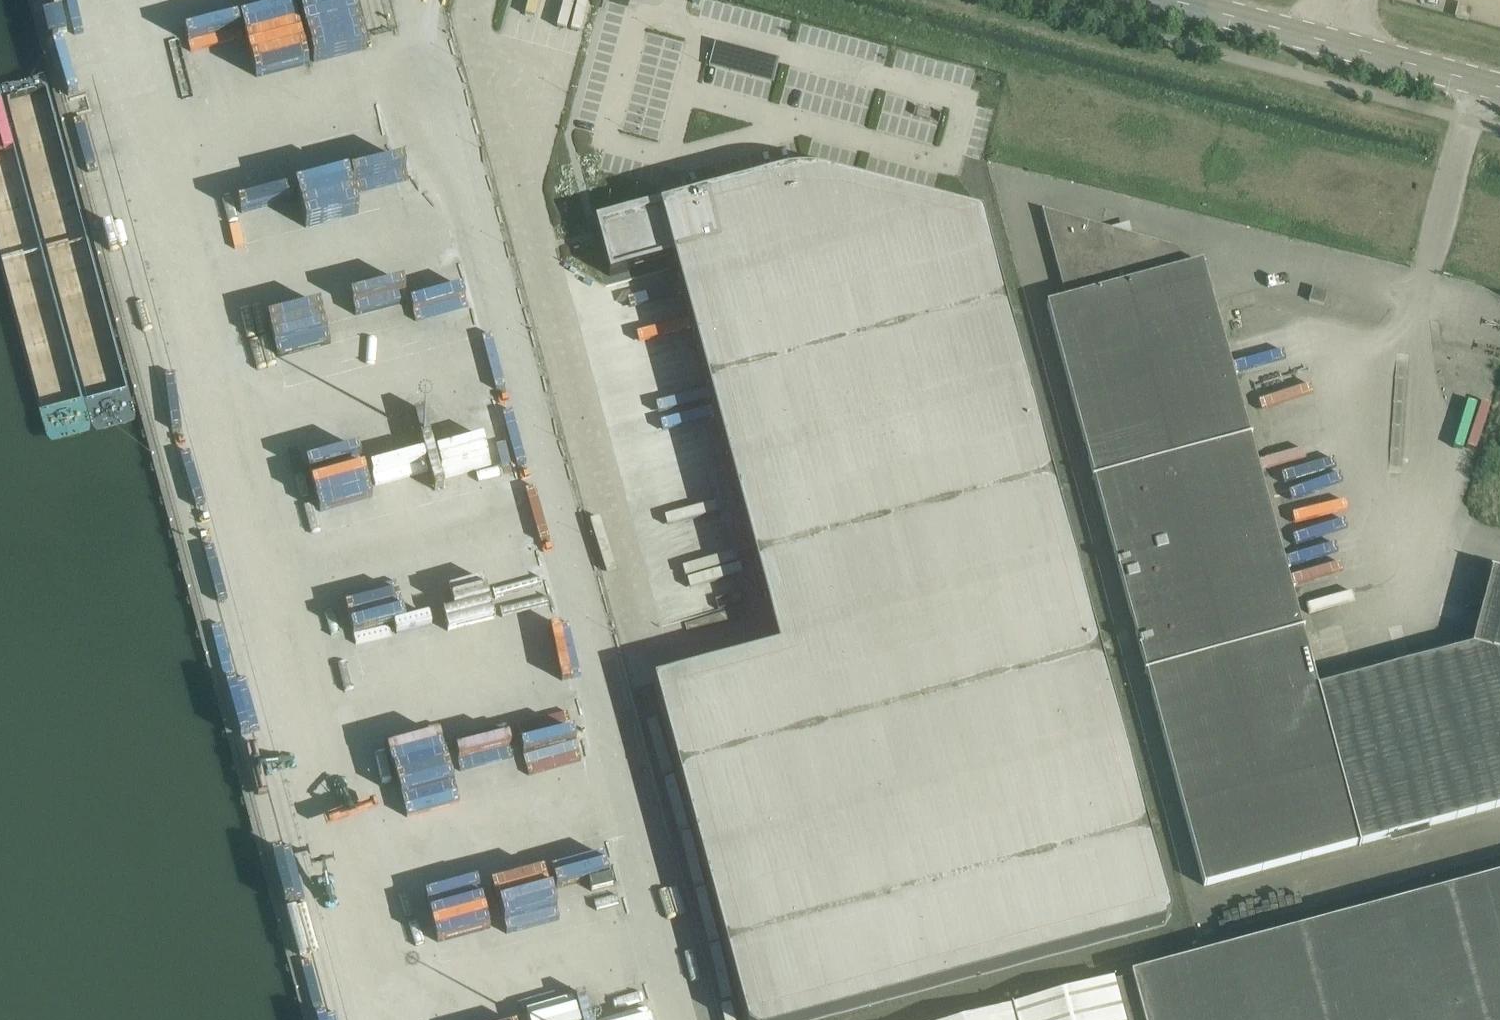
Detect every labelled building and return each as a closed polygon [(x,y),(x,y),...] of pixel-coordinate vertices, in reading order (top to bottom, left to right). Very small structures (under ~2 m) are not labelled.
[(1469,20),(1472,7),(1457,4),(1454,17),(1469,20)] [(597,223),(611,278),(673,261),(778,649),(653,683),(744,1019),(810,1019),(1165,924),(1170,914),(1074,561),(981,216),(830,176),(822,174),(815,173),(807,172),(799,172),(790,173),(783,174),(776,176),(597,223)] [(1178,248),(1041,209),(1066,299),(1046,304),(1052,323),(1204,886),(1499,806),(1499,572),(1492,569),(1472,646),(1317,688),(1254,455),(1202,262),(1183,267),(1178,248)] [(1323,305),(1327,292),(1312,288),(1309,301),(1323,305)] [(508,480),(512,505),(544,500),(539,474),(508,480)] [(1125,977),(1137,1019),(1499,1019),(1499,876),(1125,977)] [(1125,977),(966,1019),(1137,1019),(1125,977)]
